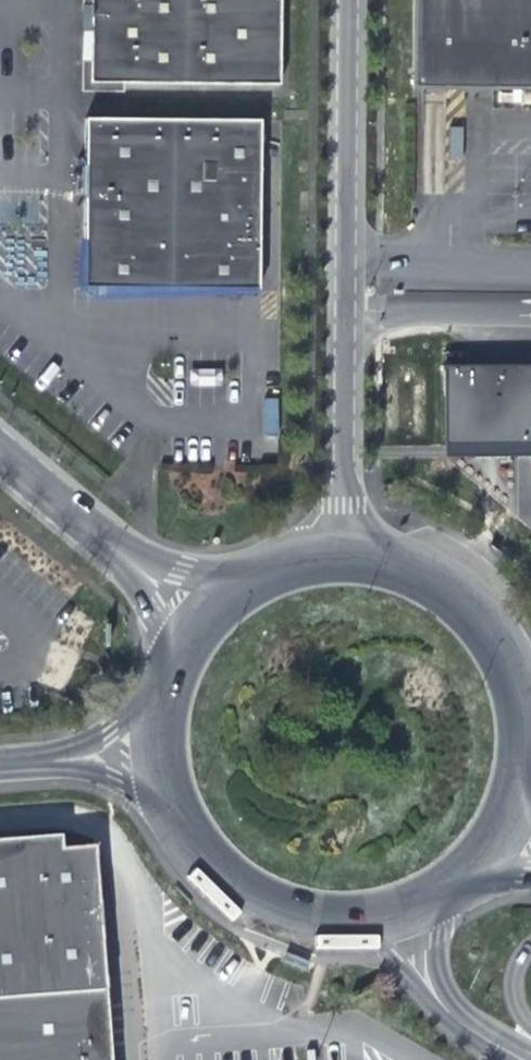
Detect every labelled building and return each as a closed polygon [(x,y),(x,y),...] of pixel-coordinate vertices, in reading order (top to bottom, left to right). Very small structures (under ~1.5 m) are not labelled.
[(95,87),(285,89),(286,0),(96,0),(95,87)] [(418,91),(530,93),(530,0),(419,0),(418,91)] [(90,122),(87,292),(262,296),(266,125),(90,122)] [(445,374),(446,464),(530,463),(530,373),(445,374)] [(101,1015),(89,857),(56,859),(55,846),(0,850),(0,1023),(101,1015)] [(310,959),(287,950),(284,958),(307,967),(310,959)] [(101,1015),(0,1023),(0,1059),(104,1059),(101,1015)]
